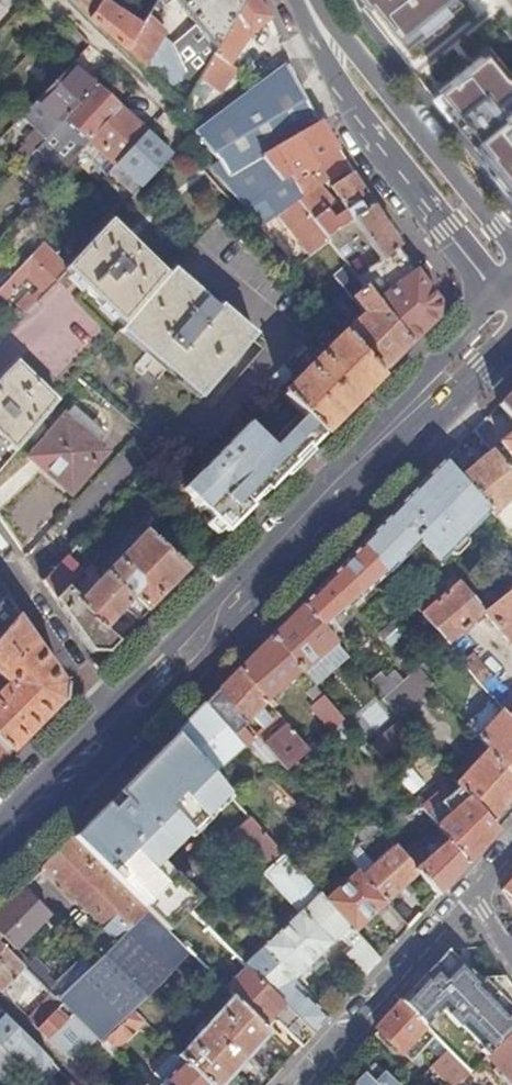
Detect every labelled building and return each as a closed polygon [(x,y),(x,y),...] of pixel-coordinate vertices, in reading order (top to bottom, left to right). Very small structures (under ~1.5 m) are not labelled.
[(75,5),(88,18),(102,32),(125,53),(142,28),(104,2),(105,0),(70,0),(75,5)] [(164,30),(148,17),(142,28),(125,53),(149,75),(149,77),(168,94),(184,74),(187,77),(198,85),(200,82),(214,57),(244,0),(175,0),(183,10),(196,26),(178,41),(173,46),(164,39),(164,30)] [(154,8),(160,12),(175,0),(159,0),(154,8)] [(244,0),(214,57),(230,66),(248,36),(271,19),(257,0),(244,0)] [(96,85),(72,64),(37,101),(60,125),(66,118),(96,85)] [(119,108),(96,85),(66,118),(90,140),(119,108)] [(224,111),(234,124),(278,179),(280,182),(289,176),(301,195),(312,178),(319,166),(320,166),(338,153),(322,123),(288,143),(248,92),(224,111)] [(37,101),(25,114),(49,136),(60,125),(37,101)] [(145,132),(119,108),(90,140),(116,164),(145,132)] [(0,210),(0,223),(8,230),(80,151),(90,140),(66,118),(60,125),(49,136),(36,150),(46,160),(0,210)] [(214,141),(222,150),(261,197),(268,205),(279,196),(270,185),(278,179),(234,124),(214,141)] [(172,156),(145,132),(116,164),(142,188),(172,156)] [(90,140),(80,151),(107,175),(111,170),(116,164),(90,140)] [(218,161),(210,168),(236,198),(246,210),(261,197),(222,150),(214,156),(218,161)] [(320,166),(331,182),(349,169),(338,153),(320,166)] [(116,175),(111,170),(107,175),(112,180),(116,175)] [(331,207),(335,204),(312,178),(301,195),(297,202),(325,239),(354,219),(381,261),(398,248),(351,173),(331,187),(344,207),(339,210),(341,213),(334,219),(329,214),(334,210),(331,207)] [(279,196),(268,205),(310,257),(329,243),(325,239),(297,202),(280,182),(278,179),(270,185),(279,196)] [(329,243),(347,266),(412,345),(438,319),(440,303),(398,248),(381,261),(354,219),(325,239),(329,243)] [(68,267),(66,269),(125,327),(169,277),(112,220),(83,251),(68,267)] [(43,243),(31,256),(56,280),(66,269),(68,267),(43,243)] [(31,256),(0,289),(0,295),(6,300),(27,278),(45,294),(57,281),(56,280),(31,256)] [(354,300),(366,314),(349,329),(385,372),(412,345),(347,266),(333,277),(352,301),(354,300)] [(173,272),(169,277),(125,327),(204,396),(251,342),(173,272)] [(382,376),(345,333),(285,396),(305,417),(323,435),(382,376)] [(0,381),(0,472),(59,403),(33,377),(18,362),(0,381)] [(289,372),(282,366),(269,380),(279,391),(289,380),(289,372)] [(501,406),(511,420),(511,394),(501,406)] [(74,408),(66,417),(97,444),(106,435),(74,408)] [(73,494),(108,452),(97,444),(66,417),(31,458),(73,494)] [(323,435),(305,417),(274,449),(249,424),(184,491),(226,534),(295,463),(293,461),(308,446),(310,449),(323,435)] [(511,457),(511,434),(501,443),(511,457)] [(463,478),(487,507),(492,513),(511,535),(511,534),(511,478),(491,453),(463,478)] [(463,478),(447,459),(362,545),(387,575),(421,542),(441,563),(467,538),(461,533),(487,507),(463,478)] [(145,522),(151,528),(162,517),(157,510),(145,522)] [(69,589),(84,574),(67,557),(43,582),(92,652),(107,653),(119,642),(106,629),(135,599),(148,613),(190,571),(147,531),(144,534),(80,601),(69,589)] [(92,548),(84,538),(75,548),(84,557),(92,548)] [(387,575),(362,545),(303,605),(324,630),(388,575),(387,575)] [(453,576),(416,608),(446,644),(448,645),(485,614),(453,576)] [(387,585),(391,590),(397,586),(392,581),(387,585)] [(511,648),(511,592),(486,614),(485,615),(511,648)] [(0,602),(0,639),(16,620),(2,599),(0,602)] [(303,605),(271,637),(302,674),(303,674),(337,644),(324,630),(303,605)] [(10,754),(60,703),(61,685),(16,620),(0,639),(0,680),(3,683),(4,685),(4,688),(0,691),(0,744),(10,754)] [(397,631),(391,623),(379,634),(385,642),(397,631)] [(302,674),(271,637),(239,670),(268,703),(273,709),(277,706),(272,700),(302,674)] [(348,658),(337,644),(303,674),(314,687),(348,658)] [(474,655),(463,664),(477,680),(488,672),(474,655)] [(417,669),(401,683),(383,698),(384,700),(385,700),(402,720),(435,691),(417,669)] [(239,670),(218,692),(247,725),(253,718),(263,729),(256,736),(278,762),(287,771),(310,751),(277,714),(271,720),(261,710),(268,703),(239,670)] [(380,675),(370,683),(383,698),(401,683),(393,673),(384,680),(380,675)] [(318,708),(314,712),(331,732),(344,721),(314,687),(307,694),(318,708)] [(218,692),(205,705),(240,743),(244,748),(266,773),(278,762),(256,736),(247,725),(218,692)] [(377,703),(362,712),(374,730),(388,721),(377,703)] [(240,743),(205,705),(175,735),(208,772),(240,743)] [(489,752),(511,780),(511,721),(510,718),(507,714),(480,742),(489,752)] [(414,734),(403,721),(383,739),(394,751),(414,734)] [(208,772),(175,735),(134,777),(155,800),(165,789),(165,787),(158,779),(169,769),(214,818),(234,801),(212,776),(208,772)] [(383,739),(371,750),(381,763),(394,751),(383,739)] [(244,748),(240,743),(208,772),(212,776),(244,748)] [(10,754),(0,744),(0,763),(10,754)] [(489,752),(457,784),(460,787),(490,822),(511,799),(511,780),(489,752)] [(155,800),(134,777),(97,814),(141,857),(145,863),(158,850),(131,822),(155,800)] [(460,787),(427,817),(443,836),(468,864),(497,831),(490,822),(460,787)] [(414,790),(408,794),(413,800),(419,796),(414,790)] [(123,891),(123,890),(147,913),(164,930),(183,912),(187,916),(192,912),(191,911),(166,884),(155,873),(145,863),(141,857),(97,814),(72,840),(123,891)] [(154,830),(174,852),(190,838),(170,815),(154,830)] [(249,820),(238,831),(271,867),(284,856),(277,849),(250,818),(249,820)] [(414,860),(410,865),(419,875),(438,897),(468,864),(443,836),(427,850),(431,855),(419,865),(414,860)] [(72,840),(43,869),(116,943),(147,913),(123,890),(123,891),(72,840)] [(370,867),(360,876),(386,904),(419,875),(410,865),(393,846),(393,847),(374,863),(370,860),(366,863),(370,867)] [(250,945),(257,953),(245,965),(247,967),(313,1035),(328,1019),(308,997),(302,1003),(291,991),(294,981),(310,966),(315,971),(321,965),(316,960),(338,938),(347,947),(342,953),(365,978),(379,962),(353,933),(325,902),(284,856),(271,867),(263,874),(298,915),(280,932),(277,928),(271,933),(274,937),(263,948),(255,940),(250,945)] [(169,861),(155,873),(166,884),(179,872),(169,861)] [(360,876),(358,874),(325,902),(353,933),(386,904),(360,876)] [(502,892),(511,907),(511,880),(502,892)] [(22,890),(0,912),(0,946),(24,968),(27,971),(35,963),(19,946),(49,916),(22,890)] [(116,943),(90,969),(64,994),(56,985),(49,992),(52,995),(62,1005),(72,1016),(78,1022),(95,1038),(99,1043),(132,1011),(189,955),(185,951),(164,930),(147,913),(116,943)] [(185,951),(189,955),(214,979),(237,957),(208,928),(185,951)] [(1,994),(19,973),(24,968),(0,946),(0,993),(1,994)] [(475,979),(448,951),(426,976),(432,981),(475,979)] [(90,969),(81,960),(57,984),(56,985),(64,994),(90,969)] [(35,963),(27,971),(40,984),(48,992),(49,992),(56,985),(57,984),(35,963)] [(268,1022),(276,1024),(301,1049),(313,1035),(247,967),(233,980),(234,986),(268,1022)] [(24,968),(19,973),(35,989),(40,984),(27,971),(24,968)] [(401,1003),(425,1027),(441,1011),(458,1029),(461,1027),(483,1049),(481,1051),(486,1058),(487,1057),(511,1032),(511,988),(505,977),(475,979),(432,981),(426,976),(401,1003)] [(62,1005),(52,995),(26,1020),(37,1030),(54,1013),(56,1010),(62,1005)] [(233,999),(179,1056),(178,1056),(208,1084),(225,1084),(270,1035),(233,999)] [(403,1053),(411,1061),(435,1038),(425,1027),(401,1003),(377,1030),(401,1054),(403,1053)] [(62,1005),(56,1010),(67,1021),(72,1016),(62,1005)] [(144,1022),(132,1011),(99,1043),(107,1050),(112,1044),(121,1045),(144,1022)] [(21,1067),(29,1059),(42,1072),(50,1064),(0,1013),(0,1047),(21,1067)] [(64,1024),(54,1013),(37,1030),(47,1041),(64,1024)] [(67,1021),(64,1024),(47,1041),(54,1047),(78,1022),(72,1016),(67,1021)] [(95,1038),(78,1022),(54,1047),(70,1063),(95,1038)] [(487,1057),(511,1084),(511,1032),(487,1057)] [(163,1084),(162,1084),(208,1084),(178,1056),(179,1056),(176,1052),(154,1075),(163,1084)] [(434,1067),(452,1084),(459,1084),(470,1073),(449,1052),(434,1067)] [(29,1059),(21,1067),(34,1080),(39,1075),(42,1072),(29,1059)] [(39,1075),(34,1080),(40,1084),(44,1080),(39,1075)] [(364,1075),(355,1084),(374,1084),(364,1075)] [(385,1076),(375,1084),(394,1084),(385,1076)]
